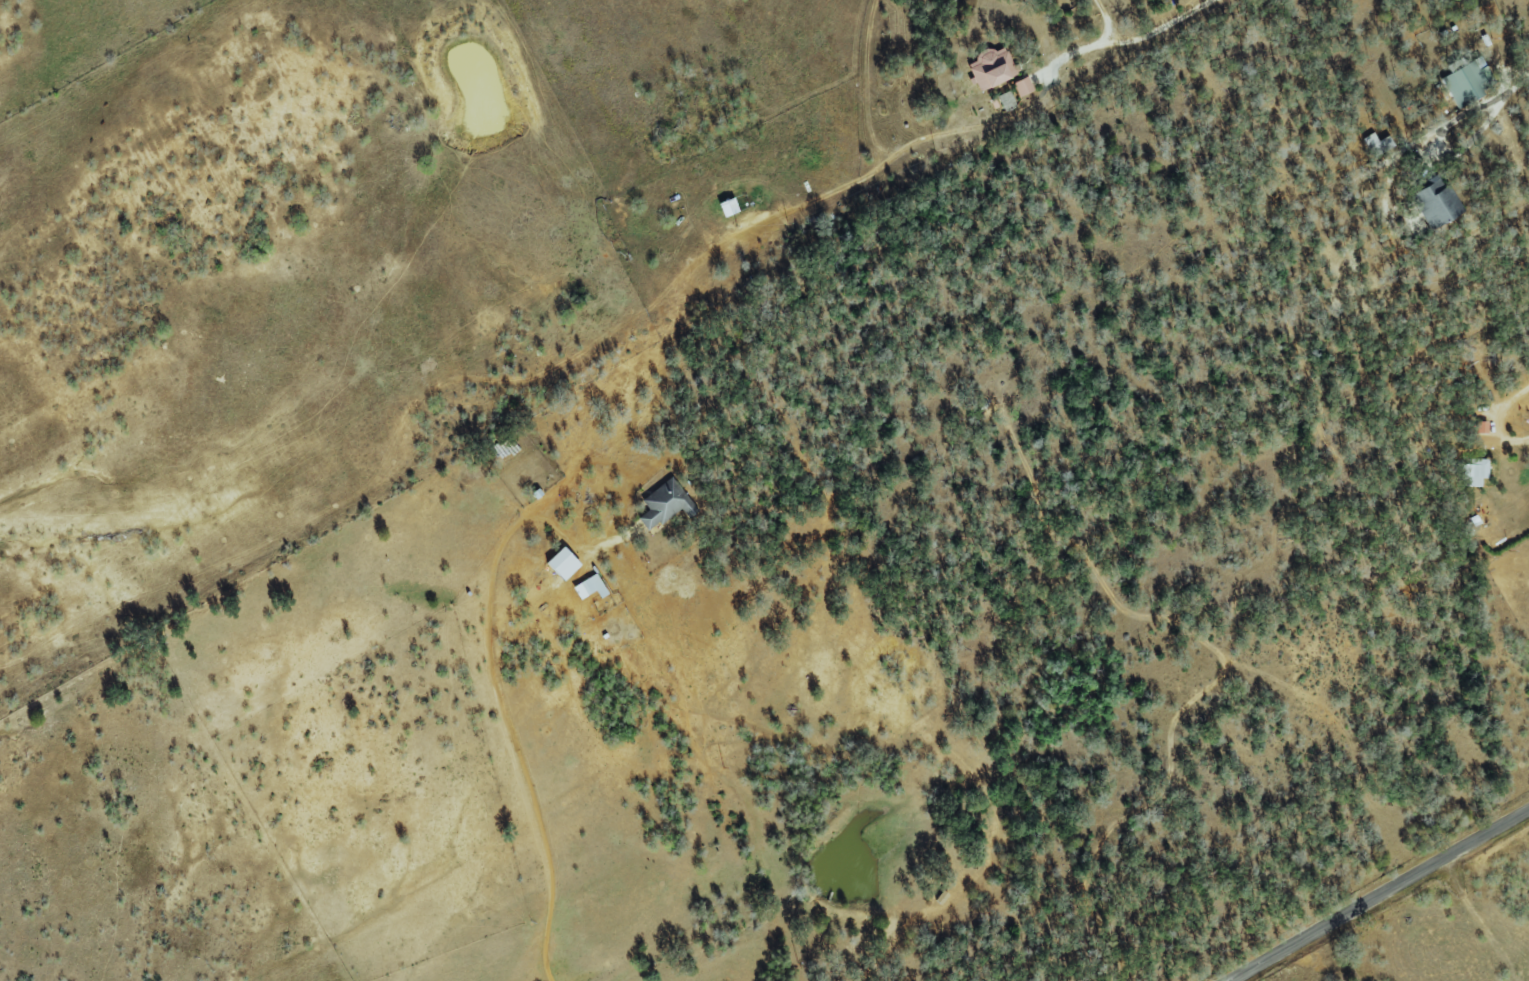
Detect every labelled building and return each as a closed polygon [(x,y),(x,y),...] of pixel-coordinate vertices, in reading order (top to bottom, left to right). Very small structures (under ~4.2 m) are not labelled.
[(978,92),(1016,77),(1003,45),(973,56),(975,61),(965,65),(972,85),(975,84),(978,92)] [(1485,96),(1481,88),(1488,85),(1484,76),(1488,75),(1481,59),(1441,76),(1455,109),(1485,96)] [(1012,83),(1018,98),(1033,92),(1027,77),(1012,83)] [(1360,139),(1372,158),(1393,145),(1386,135),(1376,141),(1371,132),(1360,139)] [(1430,232),(1461,213),(1440,177),(1408,196),(1430,232)] [(723,217),(738,212),(733,198),(718,204),(723,217)] [(1487,434),(1488,422),(1474,422),(1473,433),(1487,434)] [(1486,479),(1486,459),(1468,459),(1467,464),(1458,464),(1458,486),(1479,487),(1479,478),(1486,479)] [(640,500),(647,510),(637,518),(647,533),(680,510),(686,519),(696,512),(672,477),(640,500)] [(563,582),(580,565),(563,547),(546,564),(563,582)] [(606,595),(596,575),(571,586),(578,600),(595,592),(598,599),(606,595)]
